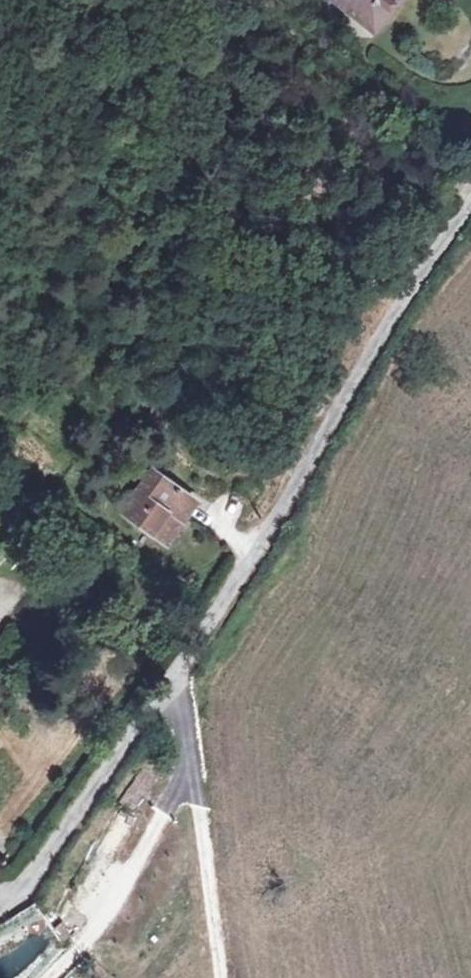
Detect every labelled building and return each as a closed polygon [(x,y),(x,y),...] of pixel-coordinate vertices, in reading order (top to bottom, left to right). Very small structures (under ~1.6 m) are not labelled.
[(369,24),(390,0),(343,0),(369,24)] [(192,500),(150,468),(121,508),(150,532),(158,521),(170,530),(192,500)] [(158,521),(150,532),(162,541),(170,530),(158,521)] [(61,921),(52,928),(62,942),(71,935),(61,921)] [(43,966),(59,954),(49,941),(33,953),(43,966)]
